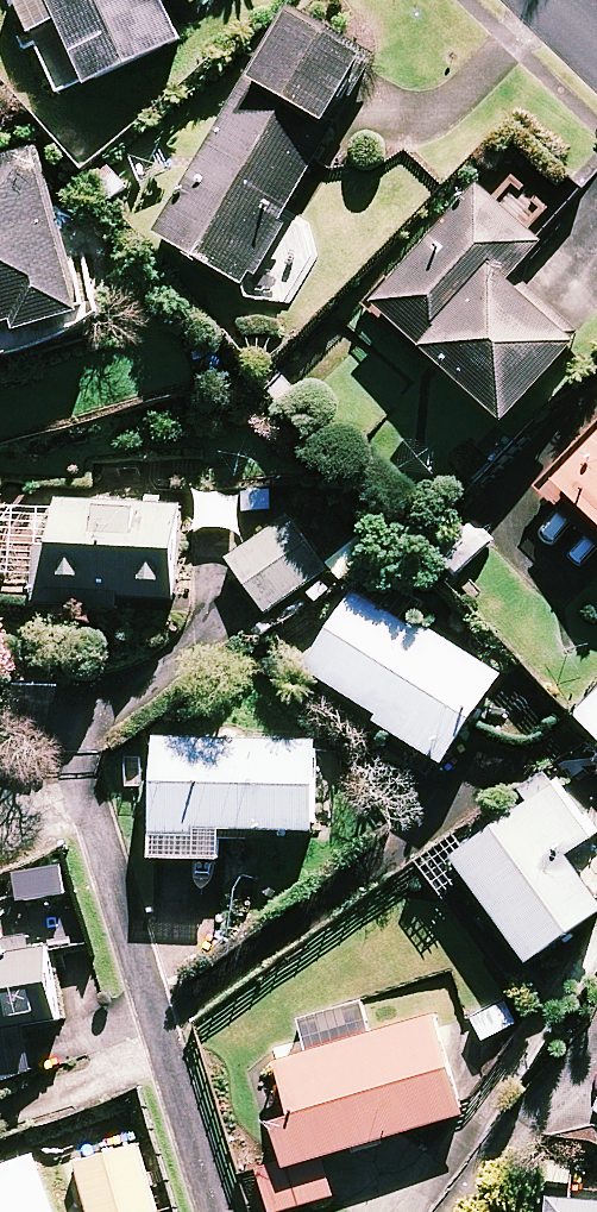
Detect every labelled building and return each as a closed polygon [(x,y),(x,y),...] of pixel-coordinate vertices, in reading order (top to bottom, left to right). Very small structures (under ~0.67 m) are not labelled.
[(166,0),(16,0),(63,101),(186,44),(166,0)] [(376,61),(292,14),(166,240),(250,286),(376,61)] [(38,153),(0,164),(0,359),(91,333),(38,153)] [(544,245),(475,185),(372,303),(511,424),(583,343),(513,281),(544,245)] [(560,484),(596,518),(596,444),(560,484)] [(180,508),(34,506),(33,598),(178,600),(180,508)] [(332,569),(292,517),(232,562),(272,615),(332,569)] [(501,678),(358,592),(308,676),(451,762),(501,678)] [(580,714),(596,734),(596,699),(580,714)] [(317,832),(319,744),(159,740),(156,860),(223,862),(224,830),(317,832)] [(555,784),(430,877),(442,894),(467,875),(533,964),(596,916),(596,901),(565,858),(593,837),(555,784)] [(51,948),(0,957),(0,1085),(37,1078),(28,1031),(100,1018),(91,970),(56,976),(51,948)] [(435,1019),(281,1066),(300,1127),(277,1134),(286,1163),(262,1170),(275,1211),(284,1211),(334,1197),(323,1158),(464,1116),(435,1019)] [(141,1149),(80,1166),(93,1211),(158,1211),(141,1149)] [(544,1194),(542,1211),(596,1211),(596,1198),(544,1194)]
